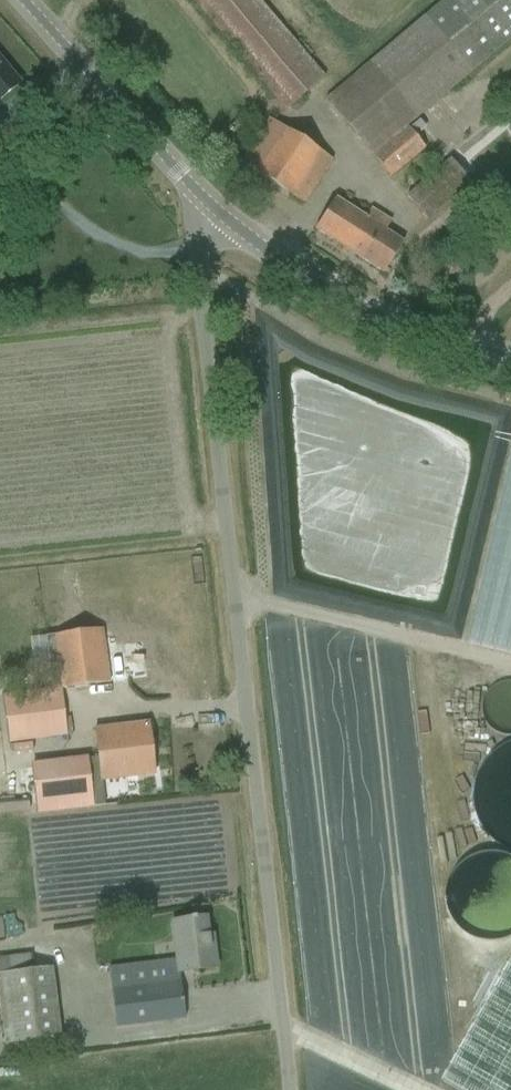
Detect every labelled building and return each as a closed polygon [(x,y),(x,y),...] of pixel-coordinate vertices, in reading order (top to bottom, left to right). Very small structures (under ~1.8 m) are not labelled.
[(303,96),(326,77),(261,0),(193,0),(287,110),(303,96)] [(473,72),(510,39),(510,8),(504,0),(443,0),(342,86),(325,101),(390,178),(407,163),(426,148),(408,127),(473,72)] [(19,85),(0,61),(0,100),(19,85)] [(241,163),(304,205),(333,160),(270,119),(241,163)] [(488,131),(491,139),(510,130),(510,120),(488,131)] [(488,188),(509,170),(499,159),(490,167),(476,151),(464,161),(488,188)] [(470,183),(465,177),(450,160),(423,182),(407,197),(426,220),(443,206),(470,183)] [(383,274),(403,243),(385,231),(391,222),(370,209),(365,218),(335,199),(315,230),(383,274)] [(303,372),(305,561),(352,575),(352,547),(369,540),(379,540),(379,516),(388,512),(391,500),(389,494),(357,495),(369,490),(381,489),(396,483),(396,468),(387,465),(387,449),(379,430),(382,422),(381,401),(399,400),(404,412),(409,397),(424,390),(350,369),(353,375),(338,375),(331,359),(324,359),(318,362),(299,356),(304,368),(303,372)] [(466,644),(510,655),(510,457),(466,644)] [(9,743),(45,738),(67,736),(61,689),(110,683),(103,628),(46,636),(53,689),(3,696),(9,743)] [(100,781),(154,775),(148,724),(94,730),(100,781)] [(14,755),(32,752),(31,742),(13,745),(14,755)] [(93,808),(87,757),(31,764),(37,815),(93,808)] [(118,1028),(163,1022),(184,1019),(179,973),(216,968),(214,948),(209,949),(205,918),(196,919),(195,917),(191,918),(191,920),(184,921),(172,922),(176,960),(111,968),(118,1028)] [(442,1080),(460,1089),(510,1089),(510,962),(442,1080)] [(0,974),(0,1007),(5,1045),(61,1038),(52,968),(0,974)]
